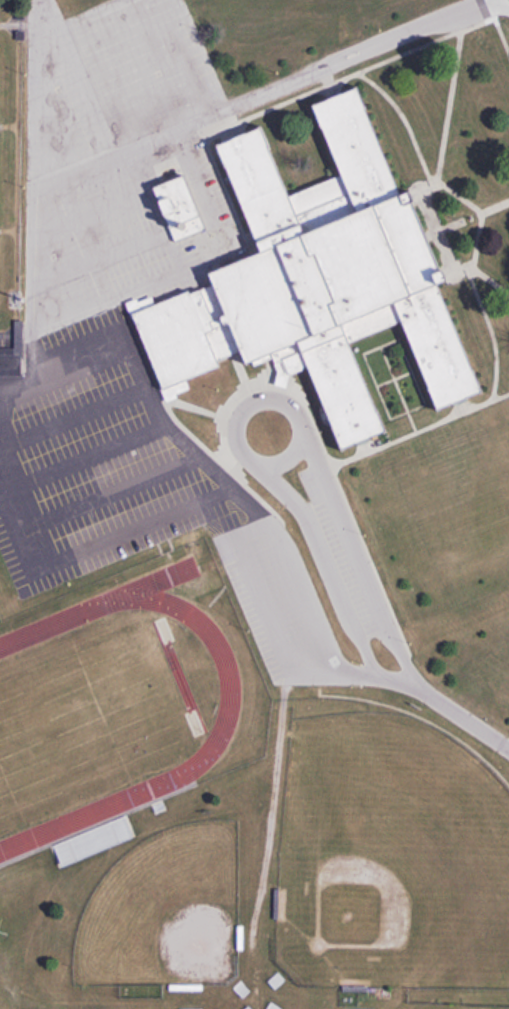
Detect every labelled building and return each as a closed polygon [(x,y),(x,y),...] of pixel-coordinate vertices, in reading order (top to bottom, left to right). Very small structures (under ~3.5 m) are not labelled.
[(361,89),(307,112),(335,178),(290,197),(264,131),(211,151),(249,248),(247,249),(253,261),(201,281),(204,288),(128,318),(161,399),(219,374),(207,340),(223,335),(238,371),(290,349),(294,361),(298,359),(340,456),(384,436),(343,333),(387,315),(435,418),(486,394),(438,276),(424,243),(409,205),(361,89)] [(155,188),(175,244),(208,233),(188,176),(155,188)]
